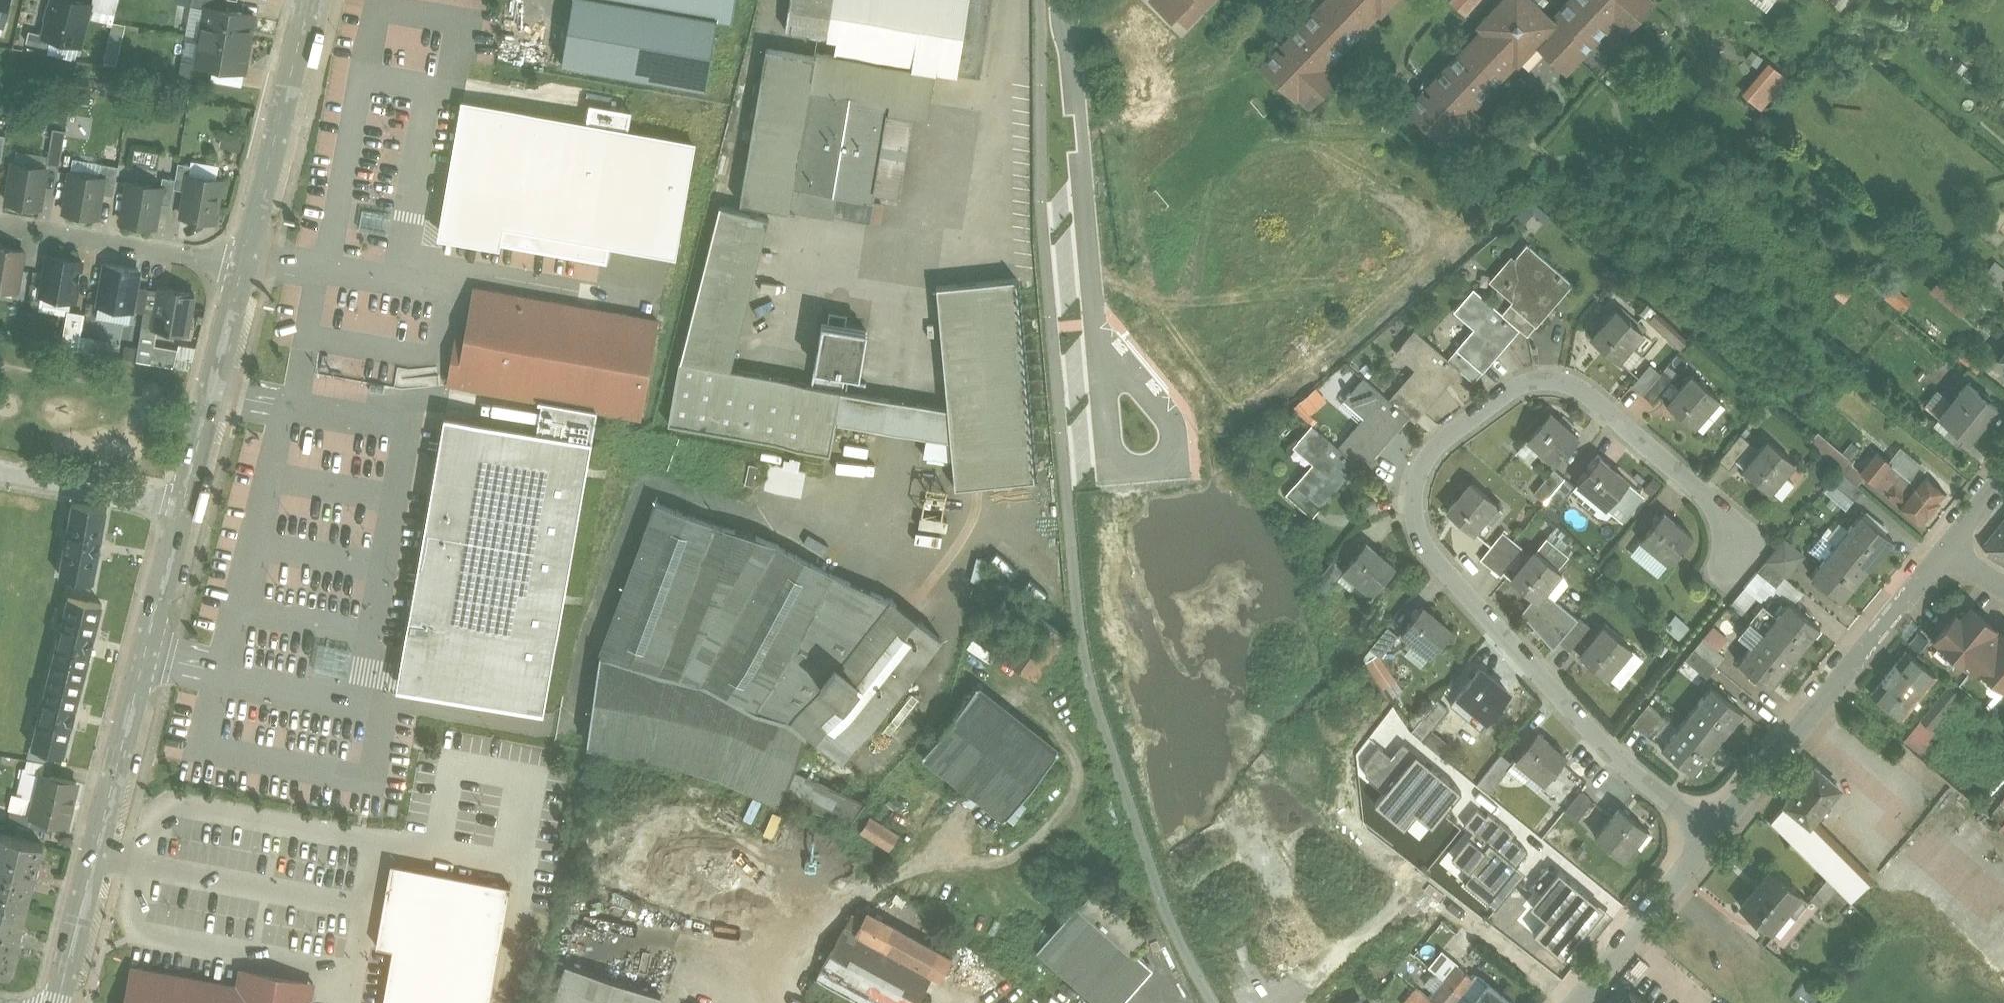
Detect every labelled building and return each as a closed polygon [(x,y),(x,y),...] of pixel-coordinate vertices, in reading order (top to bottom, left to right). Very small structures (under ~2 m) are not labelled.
[(6,20),(11,0),(0,0),(0,19),(6,20)] [(45,33),(80,42),(91,0),(90,0),(53,0),(45,33)] [(334,40),(352,45),(363,1),(359,0),(345,0),(334,40)] [(630,0),(574,0),(573,4),(573,5),(573,6),(571,18),(570,18),(570,19),(571,19),(568,32),(568,33),(566,46),(565,46),(565,47),(566,47),(564,59),(563,59),(563,60),(564,61),(565,60),(579,63),(580,63),(595,65),(595,66),(596,66),(611,68),(611,69),(612,69),(612,68),(627,71),(628,72),(628,71),(642,74),(643,74),(644,74),(658,76),(658,77),(659,77),(674,79),(674,80),(675,80),(675,79),(690,82),(691,82),(706,84),(706,85),(707,85),(707,84),(709,72),(710,71),(709,71),(711,58),(712,58),(712,57),(711,57),(714,44),(714,43),(714,42),(716,30),(716,31),(717,30),(716,29),(718,17),(719,17),(719,15),(630,0)] [(719,15),(734,17),(736,0),(630,0),(719,15)] [(787,27),(828,33),(833,0),(791,0),(787,27)] [(828,33),(840,35),(837,51),(932,67),(957,71),(957,70),(980,74),(992,0),(833,0),(828,33)] [(1172,17),(1177,13),(1188,23),(1210,0),(1154,0),(1172,17)] [(1282,42),(1288,47),(1284,51),(1279,46),(1262,63),(1296,97),(1300,93),(1311,104),(1340,74),(1325,60),(1328,56),(1332,59),(1360,30),(1359,29),(1371,17),(1372,17),(1380,9),(1382,11),(1393,0),(1322,0),(1282,42)] [(1479,23),(1484,28),(1472,41),(1470,40),(1428,84),(1433,90),(1430,94),(1424,88),(1407,106),(1442,139),(1445,135),(1457,146),(1485,117),(1470,102),(1474,98),(1477,102),(1505,72),(1504,71),(1516,59),(1519,61),(1537,42),(1567,70),(1612,23),(1608,19),(1612,15),(1627,30),(1655,0),(1567,0),(1557,11),(1560,14),(1555,19),(1536,0),(1500,0),(1479,23)] [(1468,14),(1481,0),(1452,0),(1468,14)] [(1848,21),(1862,29),(1868,18),(1884,27),(1895,7),(1886,1),(1887,0),(1871,0),(1868,5),(1859,0),(1858,0),(1851,12),(1853,13),(1848,21)] [(229,8),(209,4),(208,5),(204,34),(251,42),(256,12),(229,8)] [(251,42),(204,34),(199,60),(199,61),(215,64),(246,69),(251,42)] [(837,51),(765,40),(740,193),(867,214),(872,184),(897,188),(910,109),(925,111),(932,67),(837,51)] [(199,60),(184,57),(181,72),(212,78),(215,64),(199,61),(199,60)] [(1775,64),(1749,95),(1761,105),(1787,74),(1775,64)] [(591,116),(469,95),(447,224),(613,252),(616,237),(682,248),(701,135),(630,123),(633,102),(595,95),(591,116)] [(68,127),(55,124),(49,160),(62,162),(68,127)] [(134,156),(156,160),(158,150),(136,146),(134,156)] [(49,164),(15,158),(9,198),(42,204),(49,164)] [(193,161),(180,159),(177,175),(176,185),(188,187),(190,171),(191,171),(193,161)] [(121,163),(103,160),(101,173),(106,174),(104,190),(115,192),(121,163)] [(101,173),(73,168),(66,208),(100,213),(104,190),(106,174),(101,173)] [(191,171),(190,171),(188,187),(183,212),(217,218),(224,177),(191,171)] [(177,175),(165,173),(163,183),(164,184),(161,200),(173,202),(176,185),(177,175)] [(163,183),(130,178),(123,217),(157,223),(161,200),(164,184),(163,183)] [(721,202),(682,358),(681,357),(670,420),(832,448),(838,417),(952,437),(949,401),(732,367),(770,215),(721,202)] [(1574,281),(1528,241),(1503,270),(1511,277),(1505,284),(1507,286),(1509,284),(1518,293),(1512,301),(1537,323),(1574,281)] [(0,243),(0,284),(19,287),(26,248),(0,243)] [(597,275),(599,256),(539,249),(536,267),(597,275)] [(84,258),(50,252),(43,291),(77,297),(84,258)] [(141,267),(107,262),(101,301),(134,307),(141,267)] [(1976,289),(1949,267),(1934,285),(1961,308),(1976,289)] [(1018,275),(937,282),(946,373),(949,401),(952,437),(957,484),(1037,476),(1018,275)] [(162,287),(150,285),(143,326),(159,329),(160,325),(156,324),(162,287)] [(196,290),(163,285),(162,287),(156,324),(160,325),(189,330),(196,290)] [(659,318),(491,288),(476,286),(466,342),(456,340),(449,380),(642,415),(659,318)] [(1503,311),(1475,287),(1461,302),(1481,319),(1458,346),(1484,368),(1520,326),(1503,311)] [(1537,323),(1512,301),(1503,311),(1520,326),(1528,333),(1537,323)] [(1644,329),(1617,306),(1604,321),(1606,322),(1594,335),(1620,358),(1621,357),(1617,353),(1627,341),(1631,344),(1643,330),(1644,329)] [(87,312),(71,309),(65,344),(80,347),(87,312)] [(867,326),(844,322),(845,317),(833,315),(832,320),(824,319),(817,362),(860,369),(867,326)] [(159,329),(143,326),(138,357),(154,360),(159,329)] [(1422,361),(1399,387),(1425,409),(1462,367),(1449,356),(1416,328),(1402,343),(1422,361)] [(1484,368),(1458,346),(1449,356),(1462,367),(1475,378),(1484,368)] [(1650,361),(1632,382),(1643,391),(1661,370),(1650,361)] [(1661,370),(1643,391),(1653,401),(1674,376),(1663,367),(1661,370)] [(1691,371),(1678,386),(1680,387),(1668,400),(1694,422),(1695,421),(1691,418),(1702,406),(1705,409),(1717,395),(1718,395),(1718,394),(1691,371)] [(1390,397),(1364,375),(1351,390),(1371,408),(1347,434),(1373,456),(1410,414),(1390,397)] [(1997,403),(1968,379),(1960,389),(1961,390),(1943,412),(1951,422),(1966,435),(1968,436),(1988,412),(1989,413),(1997,403)] [(1294,400),(1303,415),(1327,399),(1318,385),(1294,400)] [(1425,409),(1399,387),(1390,397),(1410,414),(1416,419),(1425,409)] [(1705,409),(1702,406),(1691,418),(1695,421),(1694,422),(1700,427),(1700,426),(1703,429),(1725,402),(1718,395),(1717,395),(1705,409)] [(545,703),(593,430),(442,403),(421,519),(430,520),(402,678),(545,703)] [(1564,422),(1551,410),(1528,436),(1529,437),(1533,433),(1545,443),(1542,447),(1556,459),(1555,459),(1556,460),(1580,433),(1565,420),(1564,422)] [(1339,444),(1313,422),(1299,438),(1319,456),(1297,482),(1322,504),(1359,461),(1339,444)] [(1966,435),(1951,422),(1944,430),(1960,443),(1966,435)] [(1844,450),(1819,429),(1810,439),(1846,469),(1855,459),(1852,457),(1861,446),(1853,440),(1844,450)] [(1740,430),(1719,456),(1729,465),(1751,439),(1740,430)] [(1373,456),(1347,434),(1339,444),(1359,461),(1365,466),(1373,456)] [(1794,459),(1767,436),(1754,451),(1755,452),(1744,465),(1770,487),(1771,486),(1767,483),(1777,470),(1781,474),(1794,459)] [(1916,479),(1878,448),(1861,469),(1922,518),(1946,489),(1923,470),(1916,479)] [(784,461),(768,458),(763,485),(799,492),(806,455),(786,451),(784,461)] [(1600,455),(1579,480),(1580,481),(1583,478),(1609,500),(1607,503),(1607,504),(1629,478),(1600,455)] [(1555,465),(1534,490),(1545,499),(1566,474),(1555,465)] [(1864,486),(1844,469),(1835,480),(1854,497),(1864,486)] [(1566,474),(1545,499),(1556,508),(1576,483),(1566,474)] [(1473,479),(1449,508),(1474,529),(1475,528),(1472,525),(1483,512),(1492,519),(1504,505),(1503,504),(1504,502),(1499,499),(1498,500),(1473,479)] [(1322,504),(1297,482),(1288,492),(1314,514),(1322,504)] [(110,504),(77,498),(64,573),(97,578),(110,504)] [(781,538),(721,521),(658,498),(602,649),(589,742),(657,754),(722,771),(722,772),(724,772),(779,797),(784,799),(795,769),(796,769),(806,732),(867,783),(934,702),(931,681),(915,668),(944,634),(894,593),(833,565),(781,538)] [(1893,535),(1862,509),(1836,540),(1868,566),(1893,535)] [(1678,521),(1664,510),(1642,536),(1643,537),(1646,533),(1659,543),(1656,547),(1670,559),(1671,560),(1694,532),(1679,520),(1678,521)] [(1984,541),(1986,548),(2003,559),(2003,517),(1984,541)] [(1504,528),(1481,556),(1492,564),(1514,537),(1504,528)] [(1823,531),(1811,546),(1823,556),(1836,540),(1823,530),(1822,531),(1823,531)] [(1548,534),(1513,577),(1535,594),(1535,595),(1543,586),(1558,567),(1561,569),(1562,568),(1559,566),(1570,552),(1548,534)] [(1804,552),(1784,535),(1767,557),(1787,573),(1804,552)] [(1514,537),(1492,564),(1502,573),(1525,545),(1514,537)] [(1379,551),(1365,540),(1344,565),(1343,566),(1344,567),(1348,563),(1360,573),(1357,577),(1372,590),(1395,562),(1380,550),(1379,551)] [(1868,566),(1836,540),(1823,556),(1812,570),(1815,574),(1812,577),(1822,585),(1825,582),(1843,596),(1868,566)] [(1334,556),(1314,580),(1322,594),(1344,567),(1343,566),(1344,565),(1334,556)] [(1787,573),(1767,557),(1758,568),(1778,583),(1787,573)] [(1579,616),(1543,586),(1535,595),(1535,594),(1522,610),(1536,625),(1534,626),(1540,634),(1542,632),(1554,645),(1560,638),(1579,616)] [(71,597),(33,745),(67,753),(105,604),(71,597)] [(1777,612),(1764,628),(1795,654),(1820,623),(1789,598),(1777,612)] [(1763,601),(1751,617),(1764,628),(1777,612),(1763,601)] [(1452,627),(1423,604),(1402,629),(1403,630),(1406,627),(1433,649),(1430,652),(1431,653),(1452,627)] [(1971,604),(1961,615),(1956,611),(1936,634),(1972,665),(1977,659),(2003,681),(2003,625),(2001,629),(1971,604)] [(1579,616),(1560,638),(1572,648),(1592,623),(1581,614),(1579,616)] [(1604,622),(1592,637),(1593,638),(1582,652),(1609,674),(1609,673),(1605,669),(1616,656),(1620,660),(1631,646),(1632,646),(1632,645),(1604,622)] [(1389,624),(1371,645),(1381,654),(1399,633),(1389,624)] [(1795,654),(1764,628),(1739,659),(1770,684),(1795,654)] [(1725,652),(1704,634),(1695,645),(1717,663),(1725,652)] [(1717,663),(1695,645),(1686,656),(1708,674),(1717,663)] [(1906,645),(1870,688),(1901,713),(1936,671),(1922,658),(1924,655),(1918,649),(1915,652),(1906,645)] [(1377,652),(1367,659),(1383,683),(1393,677),(1377,652)] [(1479,666),(1451,701),(1464,711),(1473,698),(1489,711),(1486,714),(1487,715),(1508,690),(1479,666)] [(980,676),(921,747),(1001,815),(1061,745),(1012,703),(980,676)] [(1744,708),(1712,682),(1687,712),(1718,738),(1744,708)] [(1949,682),(1903,737),(1916,747),(1933,726),(1930,723),(1959,690),(1949,682)] [(1438,695),(1411,727),(1423,736),(1449,705),(1438,695)] [(1650,699),(1634,719),(1653,735),(1669,715),(1650,699)] [(1687,712),(1662,743),(1693,769),(1718,738),(1687,712)] [(1566,752),(1538,729),(1517,754),(1518,755),(1520,752),(1547,774),(1545,777),(1546,778),(1566,752)] [(1366,771),(1386,788),(1407,764),(1379,741),(1364,760),(1366,771)] [(1502,750),(1478,780),(1490,790),(1514,759),(1502,750)] [(1386,788),(1377,799),(1404,821),(1416,807),(1432,821),(1461,786),(1437,765),(1433,770),(1421,759),(1412,769),(1407,764),(1386,788)] [(1814,763),(1793,789),(1792,787),(1785,795),(1787,797),(1785,799),(1809,819),(1810,817),(1817,809),(1822,813),(1831,803),(1826,798),(1839,783),(1814,763)] [(796,769),(795,769),(784,799),(852,822),(865,801),(796,769)] [(78,784),(44,775),(34,815),(35,815),(34,817),(56,822),(68,825),(78,784)] [(1581,786),(1565,807),(1577,816),(1593,796),(1581,786)] [(2003,797),(1991,811),(2003,822),(2003,798),(2003,797)] [(1870,877),(1810,817),(1809,819),(1785,799),(1770,817),(1850,898),(1870,877)] [(1620,803),(1609,817),(1608,816),(1595,831),(1623,854),(1624,853),(1635,839),(1631,835),(1642,822),(1646,826),(1647,825),(1620,803)] [(1515,829),(1489,808),(1486,812),(1477,804),(1464,820),(1473,827),(1453,852),(1473,869),(1465,879),(1496,904),(1518,877),(1508,869),(1527,846),(1512,833),(1515,829)] [(34,815),(8,810),(5,822),(53,832),(56,822),(34,817),(35,815),(34,815)] [(900,832),(872,815),(864,829),(892,846),(900,832)] [(1,834),(0,839),(0,969),(11,972),(17,947),(19,947),(22,936),(20,936),(34,883),(36,883),(39,871),(36,870),(43,845),(1,834)] [(396,860),(381,941),(394,944),(384,1002),(490,1002),(512,881),(396,860)] [(1582,885),(1559,866),(1556,870),(1547,863),(1533,881),(1541,887),(1530,901),(1545,914),(1533,929),(1562,953),(1573,940),(1582,948),(1601,924),(1584,910),(1591,901),(1579,892),(1582,885)] [(1809,898),(1772,866),(1742,902),(1769,926),(1776,918),(1785,926),(1809,898)] [(1146,931),(1095,886),(1080,902),(1131,948),(1133,946),(1146,931)] [(1038,950),(1098,1002),(1122,1002),(1138,986),(1155,967),(1133,946),(1131,948),(1080,902),(1038,950)] [(953,957),(868,911),(863,919),(857,930),(935,973),(942,977),(953,957)] [(857,930),(863,919),(853,913),(818,978),(864,1002),(918,1002),(935,973),(857,930)] [(1247,965),(1263,956),(1252,936),(1236,945),(1247,965)] [(551,1002),(655,1002),(659,990),(564,961),(551,1002)] [(1441,1002),(1449,1002),(1461,989),(1473,974),(1472,974),(1456,961),(1445,975),(1430,993),(1441,1002)] [(1405,1002),(1422,1002),(1430,993),(1445,975),(1433,966),(1404,1002),(1405,1002)] [(133,968),(127,1002),(312,1002),(312,1000),(310,1000),(314,982),(241,968),(238,987),(133,968)] [(1472,999),(1488,979),(1476,969),(1472,974),(1473,974),(1461,989),(1472,999)] [(1504,993),(1505,992),(1502,990),(1502,991),(1488,979),(1472,999),(1468,1002),(1517,1002),(1504,993)] [(1630,987),(1617,1002),(1650,1002),(1630,987)] [(1430,993),(1422,1002),(1441,1002),(1430,993)] [(1339,1002),(1361,1002),(1356,994),(1339,1002)]
